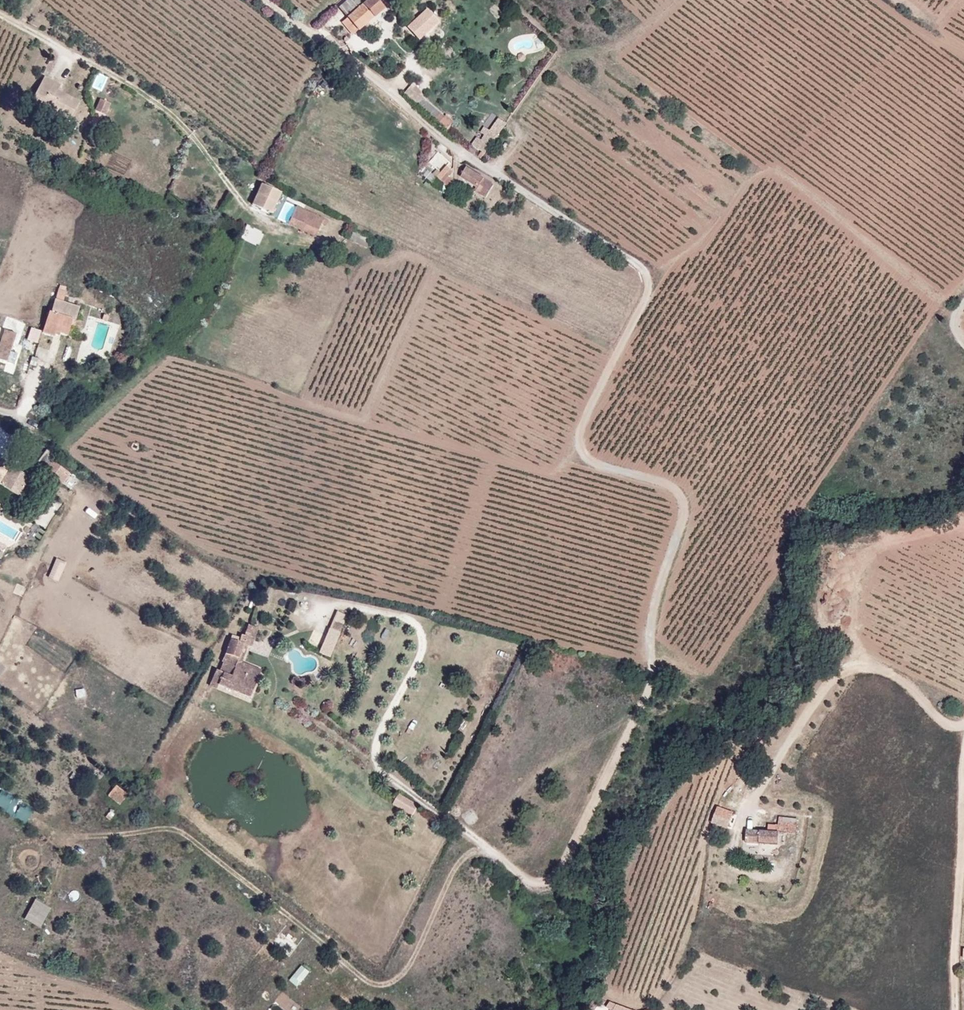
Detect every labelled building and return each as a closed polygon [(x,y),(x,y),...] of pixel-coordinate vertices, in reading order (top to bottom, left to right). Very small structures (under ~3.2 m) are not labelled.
[(331,13),(340,21),(362,0),(345,0),(331,13)] [(353,35),(360,29),(358,27),(377,11),(366,0),(362,0),(340,21),(353,35)] [(94,86),(103,89),(108,76),(99,72),(94,86)] [(65,121),(74,101),(52,91),(54,85),(37,78),(25,105),(44,113),(48,104),(58,109),(55,116),(65,121)] [(419,97),(409,85),(399,96),(441,133),(449,124),(441,117),(439,119),(421,102),(419,97)] [(97,115),(101,105),(93,102),(89,112),(97,115)] [(48,104),(44,113),(54,118),(55,116),(58,109),(48,104)] [(489,118),(466,148),(479,158),(502,127),(489,118)] [(432,160),(425,168),(422,172),(432,181),(437,175),(434,172),(439,166),(432,160)] [(447,172),(461,181),(467,172),(452,163),(447,172)] [(473,176),(467,172),(461,181),(467,185),(473,176)] [(251,214),(266,221),(274,203),(260,196),(251,214)] [(310,246),(317,229),(289,216),(281,233),(310,246)] [(52,333),(61,336),(72,308),(61,305),(64,295),(58,293),(54,303),(51,301),(47,313),(39,333),(51,337),(52,333)] [(61,336),(65,337),(68,330),(72,320),(76,310),(72,308),(61,336)] [(39,334),(39,333),(47,313),(41,311),(33,333),(39,334)] [(77,323),(72,320),(68,330),(73,332),(77,323)] [(1,333),(0,336),(0,364),(4,365),(13,337),(1,333)] [(23,483),(0,474),(0,496),(16,503),(23,483)] [(38,486),(28,481),(23,483),(16,503),(15,507),(20,509),(25,508),(29,505),(33,501),(36,498),(38,494),(38,486)] [(51,575),(60,578),(67,559),(57,556),(51,575)] [(247,643),(242,643),(239,654),(246,656),(246,659),(249,660),(256,642),(248,639),(247,643)] [(318,662),(328,666),(337,646),(327,642),(318,662)] [(237,686),(239,681),(241,675),(246,659),(246,656),(239,654),(227,651),(224,663),(217,673),(221,675),(218,681),(237,686)] [(239,681),(254,693),(259,682),(241,675),(239,681)] [(237,686),(218,681),(213,680),(207,698),(214,702),(216,698),(247,711),(254,693),(239,681),(237,686)] [(28,820),(35,805),(0,789),(0,807),(28,820)] [(400,791),(394,801),(415,813),(420,802),(400,791)] [(104,806),(116,814),(124,803),(113,795),(104,806)] [(713,821),(731,825),(734,807),(717,803),(713,821)] [(411,826),(416,818),(396,806),(391,815),(411,826)] [(775,856),(775,845),(743,843),(742,857),(755,857),(755,856),(775,856)] [(35,896),(26,917),(43,924),(52,903),(35,896)] [(301,985),(312,968),(302,962),(292,979),(301,985)]
